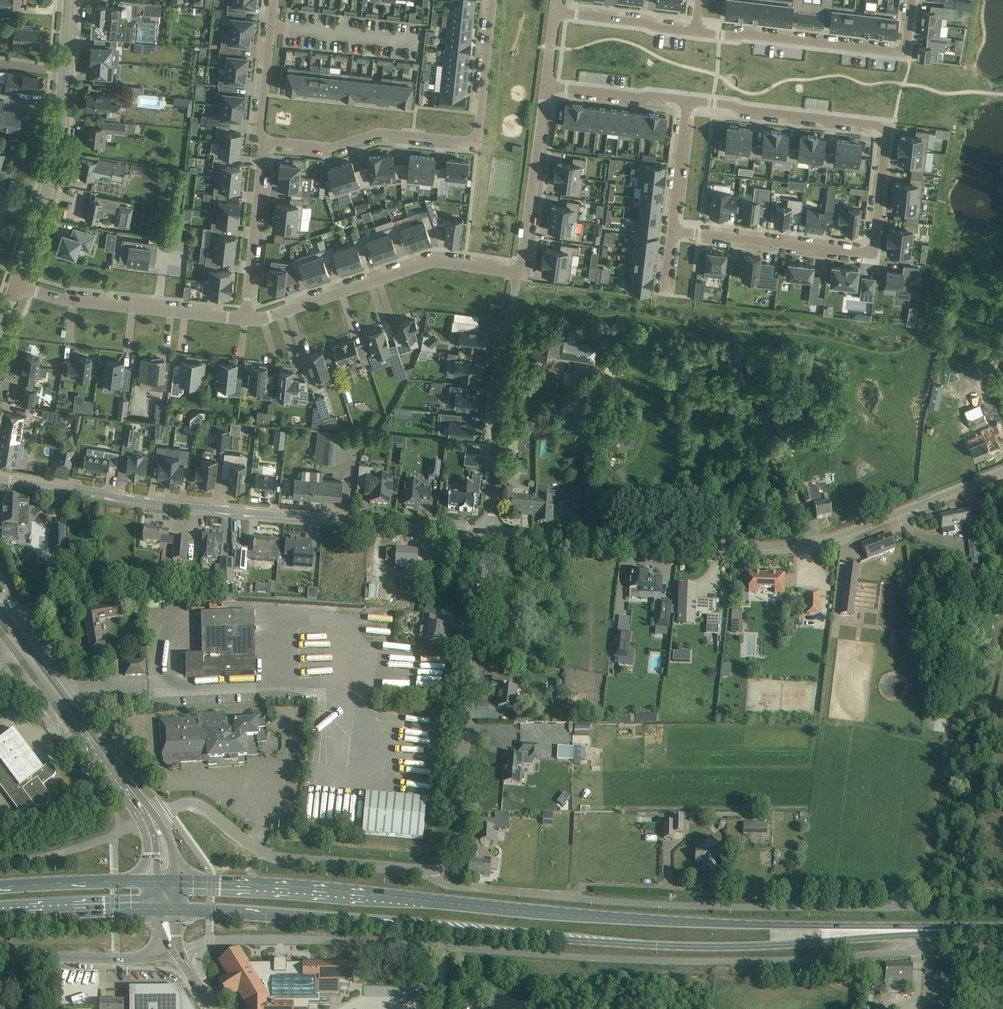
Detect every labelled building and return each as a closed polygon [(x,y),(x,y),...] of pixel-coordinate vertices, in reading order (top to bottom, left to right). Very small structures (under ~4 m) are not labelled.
[(227,10),(234,11),(241,12),(242,5),(246,5),(255,6),(255,0),(228,0),(227,10)] [(725,16),(736,18),(738,0),(727,0),(725,16)] [(736,18),(747,19),(749,0),(738,0),(736,18)] [(747,19),(757,20),(760,0),(749,0),(747,19)] [(757,20),(768,22),(771,0),(760,0),(757,20)] [(768,22),(779,23),(782,0),(771,0),(768,22)] [(779,23),(790,24),(791,15),(792,5),(792,0),(782,0),(779,23)] [(792,5),(791,15),(798,16),(797,23),(810,24),(812,1),(804,0),(792,0),(792,5)] [(812,1),(810,24),(822,26),(823,19),(830,20),(832,4),(833,0),(821,0),(821,2),(812,1)] [(963,0),(954,0),(953,8),(968,9),(969,1),(963,0)] [(474,3),(451,1),(449,14),(472,16),(474,3)] [(95,22),(94,38),(134,41),(135,40),(154,41),(157,42),(159,22),(156,22),(143,21),(143,16),(147,16),(147,13),(160,14),(161,4),(144,3),(122,2),(121,7),(97,5),(95,22)] [(843,6),(832,4),(830,20),(829,29),(841,30),(843,6)] [(930,12),(922,11),(921,22),(941,25),(942,17),(957,19),(958,8),(931,5),(930,12)] [(854,7),(843,6),(841,30),(851,31),(854,12),(854,7)] [(876,10),(865,8),(864,13),(862,33),(873,34),(876,10)] [(227,10),(226,17),(231,18),(230,29),(252,32),(253,20),(240,18),(241,12),(234,11),(227,10)] [(886,11),(876,10),(873,34),(883,35),(886,11)] [(898,12),(886,11),(883,35),(895,36),(898,12)] [(862,33),(864,13),(854,12),(851,31),(862,33)] [(472,16),(449,14),(448,26),(471,29),(472,16)] [(921,22),(920,34),(927,35),(926,41),(945,43),(949,44),(950,36),(939,35),(941,25),(921,22)] [(32,25),(22,24),(15,24),(14,41),(39,42),(40,28),(32,28),(32,25)] [(471,29),(448,26),(446,39),(470,42),(471,29)] [(223,48),(230,49),(237,49),(238,43),(251,44),(252,32),(230,29),(228,29),(227,41),(223,41),(223,48)] [(446,39),(445,52),(468,55),(470,42),(446,39)] [(134,41),(133,51),(155,53),(156,43),(134,41)] [(945,43),(926,41),(926,47),(918,47),(917,59),(936,61),(938,50),(944,51),(945,43)] [(92,46),(91,61),(93,61),(111,62),(111,51),(116,51),(116,48),(116,45),(104,45),(104,47),(92,46)] [(220,48),(220,54),(222,55),(221,67),(226,68),(226,67),(248,70),(249,60),(247,60),(247,57),(236,56),(237,49),(230,49),(223,48),(220,48)] [(445,52),(444,65),(467,68),(468,55),(445,52)] [(93,61),(92,76),(94,76),(104,77),(104,83),(104,84),(116,85),(117,77),(112,76),(113,62),(111,62),(93,61)] [(442,78),(465,80),(467,68),(444,65),(442,78)] [(219,76),(218,86),(219,86),(219,85),(231,87),(231,80),(244,82),(244,79),(247,79),(248,70),(226,67),(226,68),(225,74),(221,74),(219,76)] [(300,68),(288,67),(286,88),(285,90),(290,91),(290,90),(297,91),(297,90),(299,73),(300,68)] [(300,68),(299,73),(297,90),(307,92),(309,74),(310,69),(300,68)] [(310,69),(309,74),(307,92),(317,93),(319,75),(319,70),(310,69)] [(319,70),(319,75),(317,93),(327,94),(329,76),(329,71),(319,70)] [(28,75),(0,71),(0,81),(6,82),(5,89),(12,90),(21,91),(22,86),(36,88),(38,76),(28,75)] [(329,71),(329,76),(327,94),(338,95),(340,77),(340,73),(329,71)] [(342,95),(342,96),(348,97),(350,78),(350,74),(340,73),(340,77),(338,95),(342,95)] [(350,74),(350,78),(348,97),(354,97),(358,97),(361,75),(350,74)] [(372,76),(361,75),(358,97),(369,98),(371,81),(372,76)] [(391,78),(391,83),(389,100),(399,102),(401,79),(391,78)] [(465,80),(442,78),(441,91),(464,93),(465,80)] [(401,79),(399,102),(406,103),(411,104),(411,102),(411,101),(411,95),(413,80),(401,79)] [(381,82),(371,81),(369,98),(379,99),(381,82)] [(391,83),(381,82),(379,99),(389,100),(391,83)] [(196,83),(195,95),(203,96),(204,84),(196,83)] [(223,93),(222,105),(244,107),(245,95),(237,94),(232,94),(233,87),(231,87),(219,85),(219,86),(218,93),(223,93)] [(464,93),(441,91),(439,104),(463,107),(464,93)] [(86,105),(86,110),(103,111),(103,117),(116,118),(117,105),(110,104),(111,97),(87,94),(87,99),(85,99),(85,105),(86,105)] [(178,98),(177,106),(185,107),(184,114),(190,115),(191,99),(178,98)] [(0,99),(0,127),(2,127),(2,129),(19,131),(23,112),(3,109),(4,100),(0,99)] [(208,115),(207,123),(217,124),(229,126),(229,125),(230,118),(240,119),(240,117),(243,117),(244,107),(222,105),(218,104),(217,116),(208,115)] [(565,106),(563,125),(575,127),(577,107),(577,106),(572,105),(572,106),(565,106)] [(575,127),(585,128),(588,108),(582,108),(582,106),(577,106),(577,107),(575,127)] [(585,128),(596,129),(598,110),(588,108),(585,128)] [(598,110),(596,129),(607,130),(610,110),(598,109),(598,110)] [(610,110),(607,130),(619,132),(621,111),(610,110)] [(621,111),(619,132),(630,133),(632,114),(632,113),(621,111)] [(632,114),(630,133),(641,134),(643,115),(632,114)] [(643,115),(641,134),(651,136),(654,116),(654,115),(649,114),(648,115),(643,115)] [(651,136),(663,137),(666,117),(659,117),(659,115),(654,115),(654,116),(651,136)] [(86,132),(85,143),(92,144),(91,148),(103,149),(104,140),(105,131),(114,132),(125,133),(125,132),(134,133),(135,123),(126,123),(112,121),(102,120),(102,127),(91,126),(90,126),(90,133),(86,132)] [(217,124),(215,142),(220,142),(220,143),(240,146),(241,133),(229,132),(230,125),(229,125),(229,126),(217,124)] [(718,150),(717,158),(724,159),(725,154),(736,155),(736,153),(739,128),(737,128),(738,126),(730,125),(730,127),(727,127),(725,141),(719,140),(719,143),(719,144),(718,150)] [(739,128),(736,153),(737,153),(739,153),(748,154),(747,157),(754,157),(756,145),(750,144),(751,129),(739,128)] [(938,128),(937,136),(950,137),(951,129),(938,128)] [(756,145),(754,157),(772,160),(776,131),(770,130),(770,132),(764,131),(762,145),(756,145)] [(898,142),(898,148),(926,151),(928,134),(929,132),(924,131),(916,130),(915,137),(900,135),(900,143),(898,142)] [(776,131),(772,160),(791,162),(792,149),(786,148),(788,134),(781,133),(781,132),(776,131)] [(792,149),(791,162),(798,163),(798,158),(806,159),(809,159),(812,135),(807,135),(807,136),(800,135),(798,150),(792,149)] [(809,159),(809,164),(827,166),(829,153),(822,152),(824,138),(817,137),(817,136),(812,135),(809,159)] [(829,153),(827,166),(843,168),(845,168),(848,141),(836,139),(835,154),(829,153)] [(848,141),(845,168),(864,170),(864,164),(865,157),(859,157),(860,142),(858,142),(858,140),(850,139),(850,141),(848,141)] [(214,152),(213,159),(226,160),(227,154),(239,155),(239,153),(241,154),(242,146),(240,146),(220,143),(219,153),(214,152)] [(521,145),(512,144),(511,153),(520,154),(521,145)] [(897,152),(897,153),(898,153),(897,161),(912,163),(911,169),(915,170),(924,171),(926,151),(898,148),(897,152)] [(401,184),(401,169),(395,170),(393,155),(381,156),(380,156),(383,183),(395,182),(395,185),(401,184)] [(420,179),(422,156),(410,155),(408,170),(401,169),(401,184),(401,187),(407,187),(407,183),(419,184),(420,179)] [(383,183),(380,156),(368,157),(370,173),(363,173),(365,185),(366,185),(383,183)] [(432,180),(432,185),(438,186),(438,181),(439,173),(433,172),(435,158),(422,156),(420,179),(432,180)] [(555,168),(555,173),(578,177),(580,165),(585,166),(586,159),(573,157),(572,163),(557,161),(556,168),(555,168)] [(78,176),(94,179),(95,175),(122,181),(125,168),(124,168),(125,164),(98,158),(97,162),(82,159),(78,176)] [(213,159),(213,165),(217,166),(215,176),(240,179),(241,168),(225,166),(226,160),(213,159)] [(306,160),(293,159),(293,165),(280,164),(279,175),(299,177),(300,166),(305,167),(306,160)] [(447,167),(440,166),(439,173),(438,181),(438,186),(437,192),(446,193),(448,177),(465,178),(467,161),(460,160),(455,159),(455,160),(447,159),(447,167)] [(365,185),(363,173),(356,176),(351,162),(339,166),(348,191),(360,187),(365,185)] [(132,163),(130,171),(149,175),(150,167),(132,163)] [(639,163),(638,175),(664,178),(664,173),(663,173),(664,166),(639,163)] [(348,191),(339,166),(328,170),(332,184),(327,186),(330,197),(348,191)] [(555,173),(554,179),(555,179),(554,185),(569,187),(568,194),(580,196),(583,177),(578,177),(555,173)] [(304,177),(299,177),(279,175),(278,186),(290,187),(290,194),(302,195),(304,177)] [(638,175),(637,186),(642,186),(661,189),(662,183),(663,183),(664,178),(638,175)] [(214,188),(214,194),(226,195),(227,189),(239,190),(240,179),(215,176),(215,183),(214,188)] [(893,185),(892,192),(894,192),(893,195),(921,198),(923,179),(918,178),(912,178),(910,178),(909,184),(895,182),(894,185),(893,185)] [(789,180),(788,189),(803,191),(804,181),(789,180)] [(642,187),(640,197),(660,199),(661,189),(642,186),(642,187)] [(737,205),(736,211),(740,212),(742,212),(742,217),(741,219),(741,220),(742,220),(743,220),(757,222),(758,222),(758,221),(758,215),(759,211),(764,212),(766,212),(769,191),(769,189),(758,188),(756,201),(752,201),(744,200),(744,201),(743,206),(737,205)] [(860,199),(867,200),(868,189),(861,188),(861,194),(860,199)] [(705,202),(704,209),(710,209),(710,216),(725,218),(727,218),(728,210),(731,210),(734,211),(736,196),(729,196),(730,192),(719,191),(712,190),(711,202),(705,202)] [(214,194),(213,200),(214,200),(213,211),(218,212),(238,214),(240,203),(225,201),(226,195),(214,194)] [(893,195),(892,208),(906,210),(906,216),(909,217),(917,218),(918,218),(919,210),(921,199),(921,198),(893,195)] [(640,197),(639,208),(660,210),(659,209),(660,199),(640,197)] [(85,219),(95,221),(98,222),(102,201),(89,198),(85,219)] [(276,203),(274,215),(297,217),(301,217),(302,206),(303,199),(291,198),(290,205),(276,203)] [(773,224),(789,225),(789,221),(792,221),(792,220),(800,221),(802,200),(788,198),(787,206),(776,205),(776,206),(774,223),(773,224)] [(551,205),(550,217),(577,221),(579,202),(567,201),(566,207),(551,205)] [(363,212),(370,210),(369,203),(361,205),(363,212)] [(806,210),(804,227),(823,229),(824,220),(832,221),(834,205),(825,204),(824,212),(806,210)] [(448,217),(442,216),(440,216),(439,215),(438,214),(437,212),(436,209),(427,208),(433,225),(443,226),(443,232),(446,233),(445,238),(445,242),(449,242),(459,244),(462,219),(448,217)] [(638,218),(658,221),(660,210),(639,208),(638,218)] [(845,232),(857,233),(860,209),(848,208),(847,211),(839,210),(838,224),(846,225),(845,232)] [(421,216),(411,220),(419,244),(430,241),(426,228),(432,226),(426,210),(420,212),(421,216)] [(212,222),(211,228),(224,230),(224,224),(237,225),(237,223),(239,223),(240,215),(238,215),(238,214),(218,212),(217,222),(212,222)] [(274,217),(272,216),(271,225),(273,225),(273,227),(288,228),(287,235),(299,236),(301,217),(297,217),(274,215),(274,217)] [(548,218),(547,226),(548,226),(548,229),(562,231),(562,237),(579,240),(580,233),(575,232),(577,221),(550,217),(549,218),(548,218)] [(633,218),(632,229),(653,232),(657,232),(658,221),(638,218),(633,218)] [(419,244),(411,220),(410,220),(411,222),(400,225),(400,224),(394,226),(398,238),(403,236),(408,248),(410,247),(419,244)] [(888,234),(887,239),(911,242),(912,231),(917,231),(918,224),(908,223),(905,223),(904,229),(890,227),(889,234),(888,234)] [(395,239),(398,238),(394,226),(377,231),(385,256),(396,252),(392,240),(395,239)] [(211,228),(209,246),(234,248),(236,248),(236,247),(237,239),(235,239),(235,237),(223,236),(224,230),(211,228)] [(72,237),(64,235),(58,252),(76,258),(79,248),(90,251),(95,236),(75,230),(72,237)] [(385,256),(377,231),(360,237),(364,249),(369,247),(374,260),(385,256)] [(108,232),(107,241),(115,242),(117,234),(108,232)] [(631,234),(630,245),(655,248),(657,237),(631,234)] [(344,247),(351,268),(362,264),(358,251),(364,249),(360,237),(353,239),(355,244),(344,247)] [(157,243),(122,238),(119,261),(127,262),(127,266),(147,268),(148,265),(154,265),(157,243)] [(886,245),(888,245),(887,252),(899,253),(901,253),(901,260),(913,261),(914,254),(909,253),(911,242),(887,239),(886,245)] [(543,255),(542,260),(571,264),(572,253),(577,253),(578,246),(561,244),(560,250),(545,248),(544,255),(543,255)] [(630,246),(629,256),(653,259),(654,259),(655,248),(630,245),(630,246)] [(206,256),(205,263),(218,264),(219,258),(233,259),(234,248),(209,246),(208,256),(206,256)] [(336,259),(340,271),(351,268),(344,247),(334,251),(332,246),(326,249),(330,261),(336,259)] [(328,275),(324,263),(330,261),(326,249),(309,254),(317,279),(328,275)] [(704,273),(704,274),(723,276),(724,272),(726,253),(719,253),(719,252),(718,252),(715,252),(714,252),(707,251),(704,273)] [(317,279),(309,254),(292,260),(292,261),(296,272),(302,270),(306,283),(317,279)] [(629,256),(627,267),(652,269),(653,259),(629,256)] [(741,263),(741,270),(742,270),(742,272),(741,278),(755,280),(757,280),(756,285),(770,287),(771,277),(773,265),(760,264),(760,258),(744,256),(743,263),(743,264),(741,263)] [(542,260),(542,265),(543,265),(542,272),(556,274),(555,281),(568,282),(571,264),(542,260)] [(205,263),(205,270),(209,270),(208,281),(231,284),(231,278),(231,272),(217,270),(218,264),(205,263)] [(788,263),(786,277),(794,278),(793,280),(806,282),(806,280),(811,280),(810,289),(818,290),(819,276),(812,275),(813,266),(804,265),(804,264),(797,264),(788,263)] [(830,283),(830,284),(831,285),(831,284),(834,285),(854,287),(855,287),(856,287),(856,286),(857,272),(857,270),(858,270),(858,269),(857,269),(856,269),(849,268),(849,267),(841,266),(841,267),(834,266),(833,266),(832,266),(832,267),(830,283)] [(596,268),(590,267),(589,267),(587,279),(595,279),(596,268)] [(627,267),(626,277),(652,280),(652,275),(651,275),(652,269),(627,267)] [(298,279),(295,270),(270,268),(270,272),(268,271),(267,282),(269,282),(268,289),(278,290),(279,289),(284,289),(285,284),(298,279)] [(887,270),(885,286),(886,286),(898,287),(897,294),(896,297),(909,299),(911,280),(917,280),(918,274),(903,273),(903,272),(902,272),(887,270)] [(626,277),(625,289),(649,292),(650,285),(651,286),(652,280),(626,277)] [(863,278),(860,299),(872,300),(874,279),(863,278)] [(203,280),(202,293),(229,296),(230,290),(231,284),(208,281),(203,280)] [(696,281),(694,300),(702,301),(704,282),(696,281)] [(908,316),(907,324),(914,325),(915,318),(908,316)] [(394,339),(399,353),(412,349),(409,340),(417,337),(414,330),(418,329),(415,319),(411,320),(410,319),(396,324),(400,337),(394,339)] [(478,323),(453,321),(452,329),(460,330),(458,345),(466,345),(466,348),(476,349),(476,346),(484,347),(484,345),(487,345),(487,337),(485,337),(485,332),(478,331),(478,323)] [(958,330),(959,323),(947,321),(946,328),(958,330)] [(378,328),(369,331),(370,333),(368,334),(369,337),(370,339),(371,342),(368,343),(373,355),(369,357),(372,368),(380,365),(378,358),(386,355),(389,362),(393,360),(392,356),(391,356),(390,352),(391,352),(389,345),(386,335),(385,336),(383,329),(379,330),(378,328)] [(534,363),(545,365),(547,350),(558,352),(558,350),(562,351),(561,357),(587,361),(587,360),(596,361),(598,347),(589,345),(590,344),(560,339),(560,335),(549,333),(549,337),(535,335),(532,356),(535,357),(534,363)] [(421,349),(427,350),(436,351),(436,344),(429,343),(429,336),(423,335),(421,349)] [(340,344),(333,346),(339,363),(359,356),(361,365),(368,362),(364,350),(358,352),(354,339),(346,342),(346,341),(340,343),(340,344)] [(957,350),(948,344),(945,349),(954,355),(957,350)] [(641,347),(640,353),(624,350),(623,353),(645,358),(647,349),(641,347)] [(322,351),(306,356),(317,387),(324,385),(332,382),(337,380),(338,380),(338,379),(335,370),(330,356),(324,358),(322,351)] [(448,352),(447,361),(455,362),(454,372),(453,375),(461,376),(462,376),(462,377),(473,378),(474,374),(480,374),(481,362),(459,359),(460,353),(448,352)] [(405,369),(399,354),(392,356),(393,360),(399,376),(406,374),(405,369)] [(39,357),(27,355),(26,362),(24,361),(22,372),(24,372),(23,378),(27,378),(25,390),(24,389),(21,402),(34,404),(36,391),(34,391),(36,375),(46,376),(47,367),(38,365),(39,357)] [(63,361),(61,378),(76,380),(77,377),(89,379),(91,360),(92,358),(86,357),(86,358),(79,357),(78,363),(74,363),(74,362),(63,361)] [(142,366),(140,378),(152,379),(151,388),(166,390),(168,375),(162,375),(164,361),(160,360),(160,358),(152,357),(152,359),(150,359),(143,358),(142,366)] [(113,383),(112,387),(128,389),(131,369),(123,368),(124,362),(107,360),(106,368),(104,368),(103,374),(105,374),(104,382),(113,383)] [(174,366),(171,393),(179,394),(183,391),(184,383),(199,385),(200,372),(204,372),(205,363),(188,361),(187,364),(182,363),(182,366),(174,366)] [(216,376),(215,385),(218,386),(228,387),(227,394),(240,396),(242,379),(235,378),(236,364),(221,363),(220,371),(219,374),(217,374),(216,376)] [(259,368),(251,367),(250,374),(249,374),(248,382),(249,382),(249,390),(261,392),(260,399),(271,400),(274,379),(273,379),(266,378),(267,367),(259,366),(259,368)] [(414,366),(405,369),(406,374),(407,376),(408,380),(409,379),(414,366)] [(279,385),(277,397),(289,398),(290,397),(298,398),(298,402),(307,403),(308,390),(305,389),(306,384),(305,381),(298,380),(291,379),(292,372),(280,371),(279,381),(279,382),(279,385)] [(444,393),(445,381),(432,380),(432,393),(444,393)] [(933,383),(931,395),(939,397),(941,385),(933,383)] [(467,387),(450,385),(448,403),(454,404),(454,407),(476,409),(477,394),(467,393),(467,387)] [(346,401),(352,399),(347,386),(341,388),(346,401)] [(324,396),(315,399),(321,418),(322,419),(324,427),(340,429),(335,415),(330,414),(324,396)] [(94,402),(84,400),(83,406),(74,405),(73,410),(92,413),(94,402)] [(154,416),(156,417),(155,422),(157,423),(165,423),(167,403),(156,402),(155,410),(154,416)] [(981,408),(967,415),(974,430),(988,423),(981,408)] [(48,423),(50,411),(39,409),(37,421),(48,423)] [(118,410),(117,419),(126,420),(127,411),(118,410)] [(258,411),(257,421),(268,422),(269,413),(258,411)] [(461,414),(440,412),(439,425),(448,426),(447,434),(473,437),(475,423),(460,421),(461,414)] [(5,413),(0,437),(29,442),(31,429),(22,427),(24,416),(5,413)] [(190,419),(190,426),(194,426),(200,421),(195,415),(190,419)] [(312,418),(311,426),(325,428),(324,427),(322,419),(312,418)] [(76,419),(73,431),(81,432),(83,420),(76,419)] [(232,433),(242,433),(242,423),(232,423),(232,433)] [(135,426),(126,425),(123,443),(132,444),(135,426)] [(546,426),(545,434),(561,436),(562,428),(546,426)] [(781,428),(782,441),(796,440),(795,427),(781,428)] [(276,428),(274,446),(283,447),(285,429),(276,428)] [(314,461),(326,463),(334,464),(338,432),(318,429),(314,461)] [(217,448),(225,449),(225,446),(226,434),(227,430),(219,430),(217,448)] [(609,431),(608,449),(626,450),(626,446),(632,446),(633,437),(627,437),(627,432),(609,431)] [(815,442),(817,433),(810,431),(807,440),(815,442)] [(992,453),(988,444),(987,440),(983,431),(975,434),(979,443),(971,446),(977,459),(992,453)] [(24,467),(29,442),(0,437),(0,438),(0,463),(24,467)] [(465,445),(464,456),(480,457),(481,446),(480,446),(481,440),(467,439),(467,445),(465,445)] [(77,450),(60,446),(56,464),(58,464),(58,465),(69,467),(70,467),(71,467),(74,455),(76,455),(77,450)] [(169,481),(173,448),(158,447),(156,462),(159,462),(157,479),(169,481)] [(173,448),(169,481),(182,482),(184,465),(187,465),(188,450),(173,448)] [(85,453),(82,469),(83,469),(93,471),(99,472),(106,473),(107,473),(109,465),(116,466),(119,452),(104,450),(103,456),(86,453),(85,453)] [(129,475),(138,476),(138,474),(145,475),(148,456),(142,455),(142,453),(133,452),(133,454),(128,453),(126,472),(130,472),(129,475)] [(235,454),(224,453),(222,476),(229,477),(228,487),(234,487),(234,489),(241,490),(241,488),(244,488),(246,464),(234,463),(235,454)] [(202,458),(201,467),(196,466),(194,480),(199,480),(199,483),(214,485),(217,459),(202,458)] [(519,458),(510,458),(508,480),(521,480),(522,472),(518,471),(519,458)] [(431,462),(429,478),(439,479),(441,463),(431,462)] [(252,466),(251,476),(256,477),(254,489),(255,489),(261,489),(261,490),(267,491),(267,490),(274,491),(276,474),(258,472),(258,467),(252,466)] [(373,470),(359,469),(357,491),(365,492),(365,497),(370,497),(370,503),(390,505),(391,494),(392,494),(393,486),(392,486),(392,479),(373,477),(373,470)] [(294,487),(293,497),(316,499),(341,501),(341,499),(342,491),(342,482),(324,480),(312,479),(312,471),(302,470),(301,478),(294,478),(294,487)] [(825,472),(826,487),(836,487),(835,472),(825,472)] [(470,510),(473,511),(474,511),(475,504),(475,502),(475,497),(479,497),(481,481),(472,481),(471,486),(468,485),(467,485),(462,485),(461,495),(450,494),(450,493),(449,500),(448,500),(448,502),(449,502),(448,509),(449,509),(449,508),(460,509),(460,511),(459,511),(471,512),(470,512),(470,510)] [(422,485),(405,483),(405,486),(404,486),(403,494),(405,494),(404,506),(406,506),(406,508),(413,509),(413,507),(420,507),(420,502),(430,502),(431,489),(421,488),(422,485)] [(812,501),(814,509),(816,519),(832,516),(829,503),(827,495),(820,497),(818,488),(803,491),(806,503),(812,501)] [(573,489),(571,512),(586,513),(587,490),(573,489)] [(536,492),(536,496),(534,515),(538,516),(538,523),(552,524),(554,493),(536,492)] [(536,496),(510,494),(507,511),(522,513),(522,514),(534,515),(536,496)] [(3,524),(2,530),(13,530),(13,538),(4,548),(16,559),(21,554),(26,559),(30,555),(25,550),(32,542),(19,531),(16,534),(16,531),(18,531),(18,525),(18,524),(28,525),(28,507),(29,507),(29,499),(19,498),(6,497),(5,505),(5,509),(3,509),(2,524),(3,524)] [(954,527),(961,525),(974,523),(972,510),(940,516),(943,535),(952,533),(956,532),(954,527)] [(52,527),(52,549),(56,549),(56,556),(65,556),(65,549),(66,549),(66,527),(52,527)] [(160,543),(160,537),(168,538),(169,530),(161,529),(144,527),(143,541),(160,543)] [(202,543),(202,544),(203,544),(202,561),(217,562),(217,557),(221,558),(221,554),(222,546),(222,544),(223,534),(203,533),(202,543)] [(895,549),(890,534),(862,545),(868,560),(895,549)] [(172,560),(186,561),(188,539),(174,537),(172,560)] [(980,538),(969,539),(970,556),(969,560),(972,560),(972,564),(978,563),(978,559),(980,559),(980,554),(981,554),(980,538)] [(271,546),(279,547),(279,539),(271,539),(271,540),(255,539),(253,553),(270,554),(271,546)] [(287,540),(286,551),(296,552),(295,566),(312,568),(313,556),(308,555),(309,542),(300,541),(300,540),(297,540),(297,541),(294,541),(295,539),(292,539),(291,540),(287,540)] [(386,549),(385,560),(395,561),(394,568),(399,568),(399,569),(401,569),(402,567),(408,568),(407,575),(401,575),(400,585),(417,586),(418,576),(416,576),(417,566),(418,551),(401,550),(400,550),(400,551),(398,551),(398,550),(386,549)] [(235,551),(233,570),(245,571),(247,552),(235,551)] [(427,552),(427,563),(437,564),(437,553),(427,552)] [(233,560),(221,560),(221,584),(233,584),(233,560)] [(84,569),(84,561),(70,561),(70,570),(84,569)] [(848,565),(841,614),(852,616),(859,566),(848,565)] [(645,579),(645,571),(632,571),(632,575),(631,575),(631,577),(630,577),(629,589),(641,589),(641,593),(661,594),(661,593),(662,578),(652,577),(652,579),(649,579),(645,579)] [(969,571),(967,579),(973,581),(974,581),(976,573),(969,571)] [(784,594),(785,575),(749,574),(748,592),(758,593),(758,588),(775,589),(775,593),(784,594)] [(49,578),(49,582),(52,586),(52,591),(57,592),(65,592),(65,584),(60,584),(61,579),(57,575),(53,575),(49,578)] [(906,575),(898,578),(901,585),(909,581),(906,575)] [(267,593),(275,594),(275,586),(267,585),(267,593)] [(308,588),(307,598),(317,599),(318,589),(309,588),(308,588)] [(672,607),(671,614),(673,614),(679,614),(679,624),(693,624),(693,617),(693,615),(699,615),(699,617),(701,617),(701,615),(707,616),(707,626),(720,627),(720,615),(713,615),(713,610),(716,610),(716,604),(718,604),(719,601),(716,601),(696,601),(694,601),(694,589),(680,589),(680,600),(680,607),(672,607)] [(806,614),(819,614),(820,593),(807,592),(806,614)] [(655,627),(668,629),(671,603),(658,602),(655,627)] [(905,605),(909,628),(917,626),(914,603),(905,605)] [(109,652),(108,642),(108,640),(99,641),(95,621),(123,616),(121,605),(84,611),(91,652),(109,652)] [(617,607),(615,619),(633,621),(634,609),(617,607)] [(185,655),(185,675),(255,674),(254,613),(201,615),(202,655),(185,655)] [(424,616),(421,640),(446,643),(447,638),(443,637),(444,627),(434,625),(435,617),(424,616)] [(617,631),(614,657),(627,658),(630,632),(617,631)] [(673,652),(673,661),(690,662),(690,652),(673,652)] [(125,662),(125,676),(145,675),(145,661),(125,662)] [(722,664),(721,676),(730,677),(732,665),(722,664)] [(498,707),(508,708),(514,709),(517,689),(509,688),(510,680),(492,678),(492,687),(501,688),(498,707)] [(172,762),(209,761),(209,757),(259,754),(258,742),(267,741),(265,720),(235,722),(235,717),(222,718),(222,714),(197,715),(197,718),(180,719),(180,721),(160,722),(162,755),(172,754),(172,762)] [(339,714),(317,728),(324,739),(341,729),(337,723),(342,719),(339,714)] [(20,814),(32,805),(35,807),(39,809),(43,808),(44,808),(46,807),(49,804),(50,800),(50,796),(48,793),(42,785),(53,778),(55,775),(56,772),(55,770),(53,767),(51,766),(48,766),(45,767),(43,769),(14,730),(0,740),(0,787),(20,814)] [(520,783),(520,782),(522,782),(524,780),(525,776),(523,774),(521,774),(522,763),(527,763),(529,762),(529,759),(538,760),(539,745),(519,743),(519,752),(519,756),(506,755),(503,782),(513,783),(520,783)] [(557,760),(573,761),(573,747),(557,746),(557,760)] [(1002,790),(1002,779),(994,783),(997,792),(1002,790)] [(368,793),(364,834),(427,840),(431,799),(368,793)] [(495,829),(509,829),(509,813),(495,812),(495,829)] [(554,813),(544,812),(543,823),(553,823),(554,813)] [(664,822),(664,839),(674,839),(674,833),(683,833),(683,817),(673,817),(673,823),(664,822)] [(765,823),(743,823),(743,834),(765,834),(765,823)] [(493,826),(481,825),(480,840),(492,840),(493,826)] [(716,868),(716,858),(716,845),(703,845),(703,851),(696,851),(696,862),(702,862),(702,868),(716,868)] [(468,875),(490,877),(490,869),(497,870),(498,860),(491,859),(491,862),(469,860),(468,875)] [(218,979),(226,995),(236,990),(243,1003),(243,1008),(304,1008),(304,1004),(325,1005),(326,997),(337,997),(337,987),(348,988),(348,983),(349,983),(350,965),(247,964),(240,950),(221,959),(228,974),(218,979)] [(902,980),(902,985),(912,985),(912,964),(886,964),(886,980),(902,980)] [(130,1008),(180,1008),(180,999),(130,999),(130,1008)]
